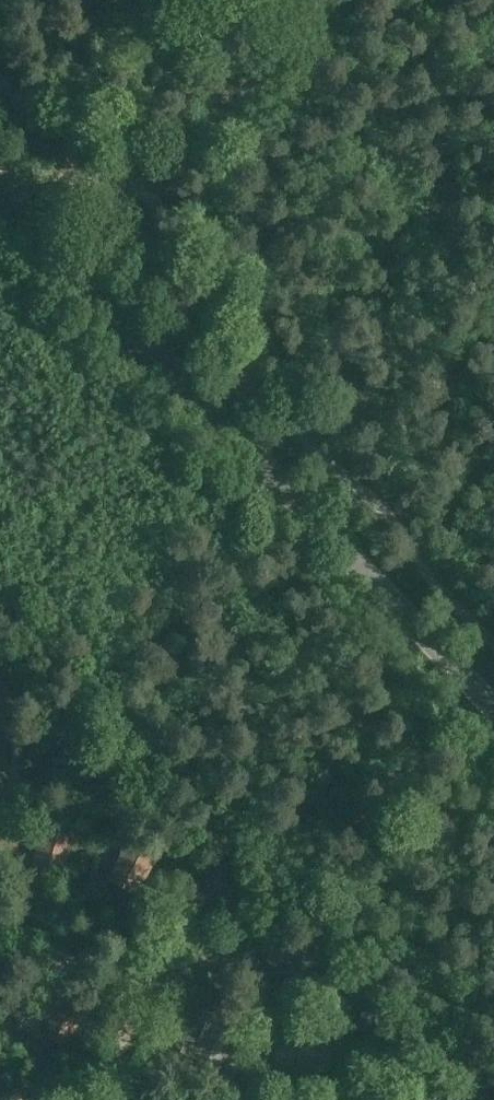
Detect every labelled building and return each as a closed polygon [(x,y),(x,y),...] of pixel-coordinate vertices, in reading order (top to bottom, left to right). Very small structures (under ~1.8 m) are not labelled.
[(111,802),(102,797),(98,804),(107,809),(111,802)] [(28,815),(14,815),(14,828),(28,828),(28,815)] [(75,836),(41,826),(28,873),(62,882),(75,836)] [(132,837),(107,881),(135,897),(160,853),(132,837)] [(172,843),(161,837),(155,847),(166,853),(172,843)] [(244,903),(217,870),(176,902),(187,916),(213,895),(228,915),(244,903)] [(85,1017),(75,1011),(41,992),(30,1010),(49,1021),(41,1036),(66,1051),(85,1017)] [(261,995),(254,1003),(263,1012),(271,1005),(261,995)] [(266,1054),(253,1054),(253,1068),(266,1068),(266,1054)] [(144,1093),(143,1094),(132,1091),(129,1099),(164,1099),(144,1093)]
